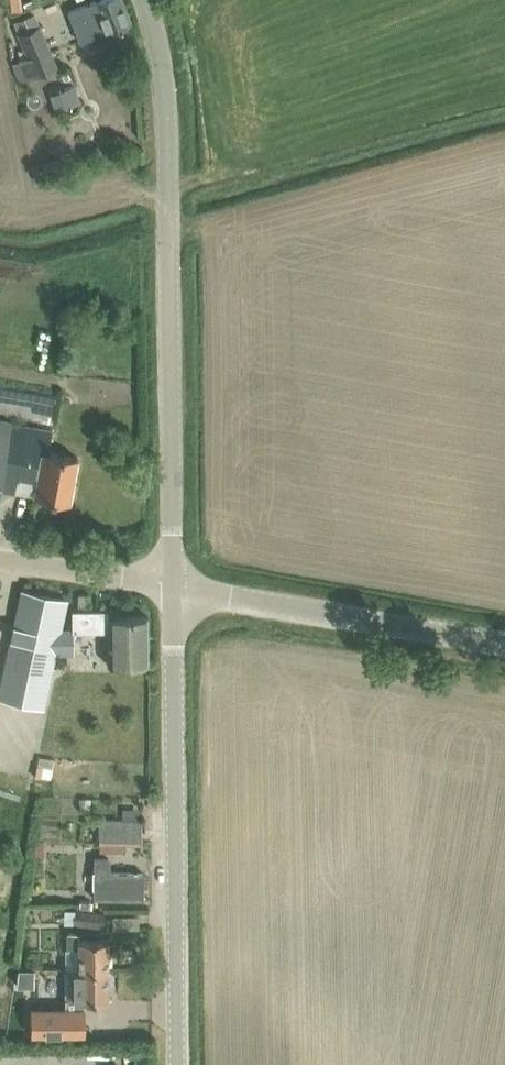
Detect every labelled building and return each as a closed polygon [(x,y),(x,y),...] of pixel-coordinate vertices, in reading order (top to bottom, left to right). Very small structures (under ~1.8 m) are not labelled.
[(21,0),(10,0),(12,9),(22,8),(21,0)] [(106,31),(112,47),(131,40),(125,24),(131,21),(122,0),(96,0),(68,11),(80,41),(106,31)] [(40,25),(19,33),(29,57),(20,61),(27,78),(28,78),(27,76),(35,73),(36,75),(56,66),(40,25)] [(37,479),(42,450),(48,451),(51,430),(10,423),(11,420),(0,419),(0,488),(13,491),(16,475),(37,479)] [(77,457),(48,451),(42,450),(37,479),(34,495),(69,501),(77,457)] [(18,611),(0,692),(0,697),(43,706),(54,655),(54,654),(70,653),(71,629),(60,629),(66,599),(22,590),(18,611)] [(78,605),(89,605),(90,594),(78,593),(78,605)] [(109,629),(110,654),(110,663),(148,663),(147,616),(108,617),(108,609),(72,610),(72,631),(109,629)] [(99,820),(99,842),(119,842),(139,842),(141,843),(141,821),(119,820),(99,820)] [(94,858),(94,876),(94,898),(142,899),(143,872),(108,872),(109,859),(94,858)] [(76,910),(74,923),(102,926),(104,914),(76,910)] [(66,969),(78,969),(108,970),(108,940),(79,940),(79,933),(68,933),(68,950),(66,950),(66,969)] [(20,969),(18,987),(35,987),(35,969),(20,969)] [(108,970),(79,970),(79,1007),(93,1007),(93,1000),(108,1000),(108,970)] [(35,1014),(34,1028),(68,1027),(67,1014),(35,1014)]
